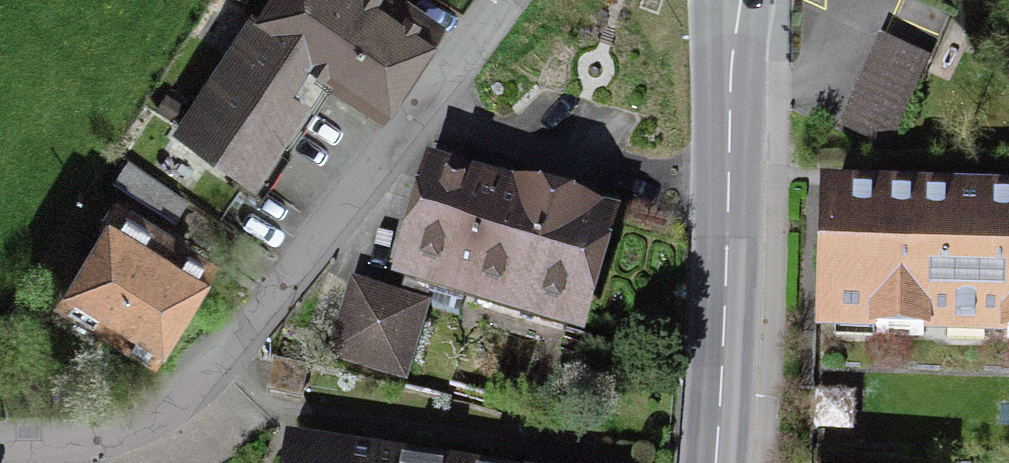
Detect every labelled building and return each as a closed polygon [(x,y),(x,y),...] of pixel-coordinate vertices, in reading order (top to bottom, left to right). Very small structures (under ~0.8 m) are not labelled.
[(265,13),(319,46),(387,88),(425,27),(381,0),(273,0),(265,13)] [(253,152),(319,46),(265,13),(199,119),(253,152)] [(507,194),(437,173),(408,271),(467,288),(471,276),(572,306),(595,232),(504,204),(507,194)] [(827,328),(1008,334),(1008,203),(831,197),(829,262),(827,328)] [(197,259),(118,215),(73,295),(152,339),(197,259)] [(424,307),(355,286),(335,353),(404,374),(424,307)]
